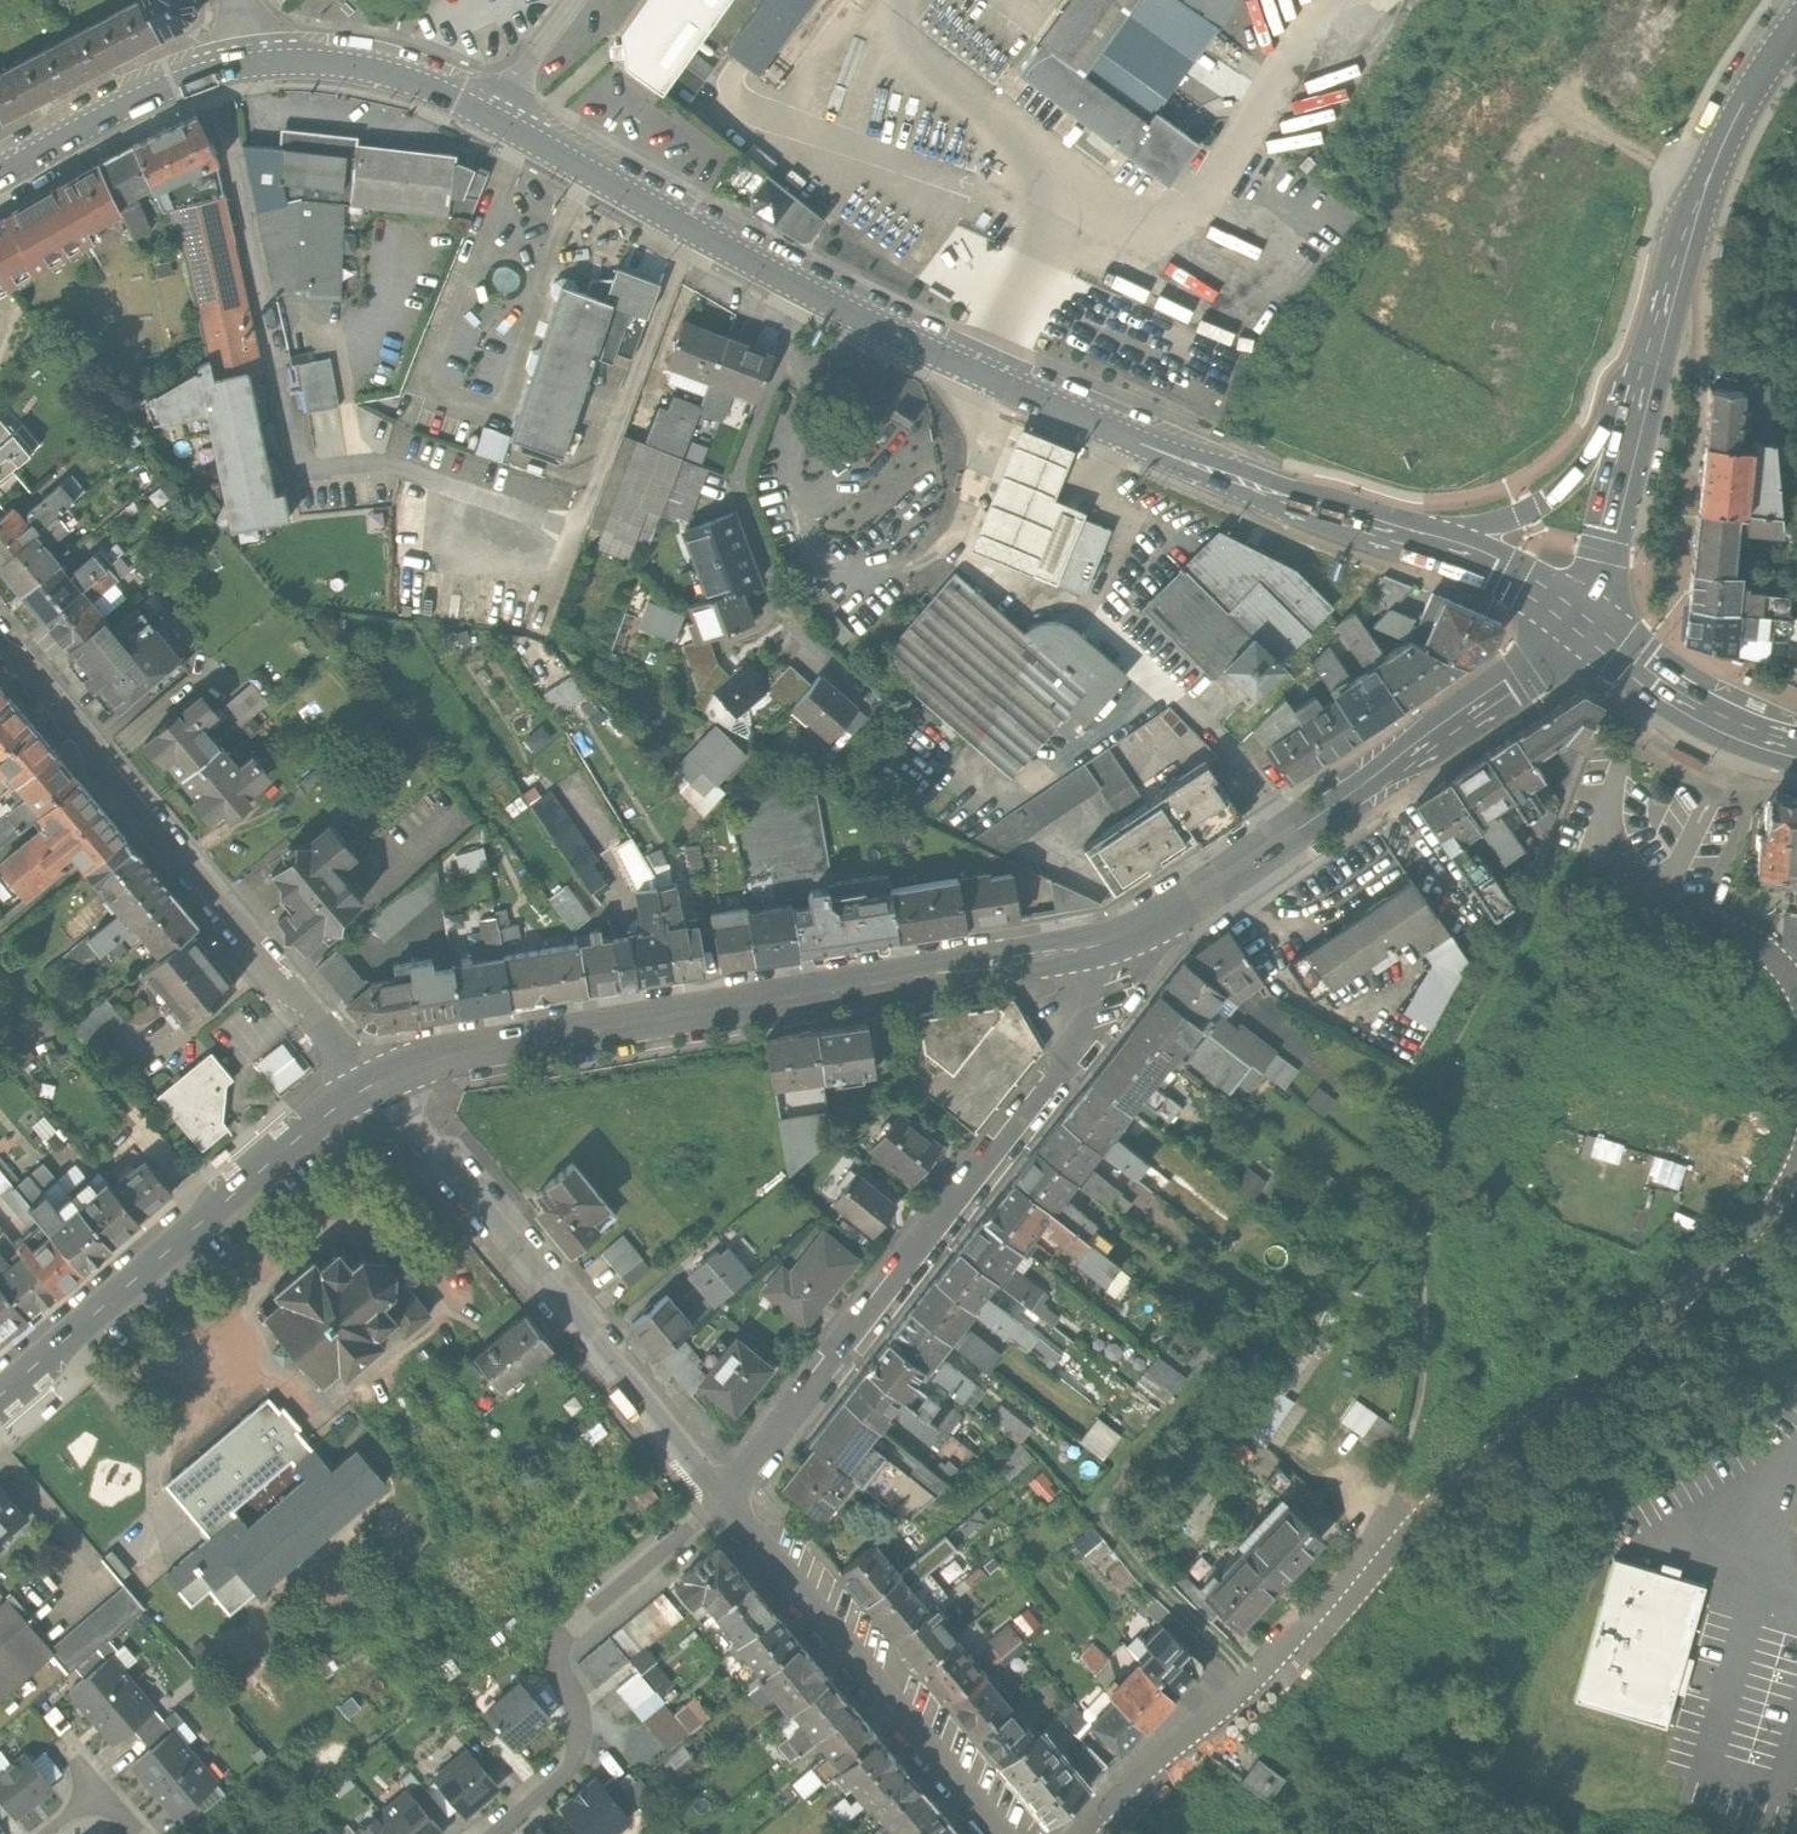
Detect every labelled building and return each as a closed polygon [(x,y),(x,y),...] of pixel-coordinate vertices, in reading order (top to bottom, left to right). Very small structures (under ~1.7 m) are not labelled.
[(70,35),(90,73),(160,37),(142,0),(139,0),(70,35)] [(160,37),(188,23),(195,13),(193,0),(142,0),(160,37)] [(737,0),(645,0),(619,36),(623,69),(666,99),(737,0)] [(727,53),(768,81),(825,0),(767,0),(727,53)] [(1015,73),(1180,183),(1262,55),(1233,30),(1253,0),(1066,0),(1015,73)] [(90,73),(70,35),(0,72),(0,121),(90,73)] [(129,155),(149,194),(163,187),(176,215),(228,203),(219,156),(201,120),(129,155)] [(358,148),(359,139),(292,133),(290,149),(287,181),(354,187),(358,148)] [(287,181),(290,149),(242,147),(276,297),(344,299),(353,204),(354,187),(287,181)] [(462,157),(358,148),(354,187),(353,204),(474,216),(493,171),(462,157)] [(129,155),(100,170),(121,208),(135,201),(149,194),(129,155)] [(125,216),(121,208),(100,170),(48,199),(74,245),(125,216)] [(763,217),(819,248),(836,222),(779,179),(761,197),(763,217)] [(48,199),(0,226),(0,279),(5,287),(74,245),(48,199)] [(125,216),(134,234),(148,227),(135,201),(121,208),(125,216)] [(214,380),(262,370),(266,369),(228,203),(176,215),(210,363),(214,380)] [(485,423),(475,454),(514,467),(521,447),(566,462),(599,365),(616,370),(622,352),(638,357),(662,288),(621,274),(611,303),(567,288),(517,434),(485,423)] [(591,278),(588,293),(602,296),(606,281),(591,278)] [(685,316),(666,364),(712,382),(731,335),(685,316)] [(739,393),(760,402),(779,353),(731,335),(712,382),(716,384),(739,393)] [(314,344),(288,349),(291,365),(302,363),(317,360),(314,344)] [(317,360),(302,363),(312,415),(343,409),(333,357),(317,360)] [(210,363),(159,395),(167,430),(205,422),(212,457),(277,442),(262,370),(214,380),(210,363)] [(312,415),(302,363),(291,365),(286,366),(294,409),(312,415)] [(716,384),(703,418),(726,426),(739,393),(716,384)] [(641,396),(592,539),(632,553),(637,538),(650,542),(658,516),(669,519),(678,494),(702,502),(714,468),(690,460),(698,437),(679,430),(686,411),(641,396)] [(1713,407),(1709,450),(1751,454),(1755,411),(1713,407)] [(2,412),(0,414),(0,480),(35,452),(2,412)] [(976,552),(1058,585),(1085,521),(1093,525),(1098,513),(1068,500),(1088,451),(1027,427),(976,552)] [(277,442),(212,457),(229,533),(303,517),(297,494),(289,495),(277,442)] [(1709,450),(1703,512),(1761,517),(1767,456),(1751,454),(1709,450)] [(1703,512),(1697,567),(1749,572),(1752,542),(1790,545),(1792,521),(1761,517),(1703,512)] [(746,519),(686,541),(710,607),(747,593),(771,584),(746,519)] [(1085,521),(1058,585),(1087,598),(1115,534),(1093,525),(1085,521)] [(2,572),(23,555),(2,529),(0,531),(0,570),(2,572)] [(1228,533),(1146,617),(1218,686),(1232,672),(1266,639),(1288,661),(1343,604),(1312,572),(1228,533)] [(23,555),(2,572),(24,598),(64,565),(43,539),(23,555)] [(64,565),(24,598),(46,624),(114,568),(98,548),(70,570),(64,565)] [(1695,567),(1691,602),(1753,609),(1755,589),(1757,573),(1749,572),(1697,567),(1695,567)] [(122,578),(114,568),(46,624),(69,650),(115,612),(101,596),(122,578)] [(1385,573),(1372,597),(1380,601),(1389,606),(1394,608),(1398,605),(1416,589),(1385,573)] [(1034,634),(960,580),(885,670),(1015,779),(1060,732),(1074,744),(1133,677),(1078,629),(1074,626),(1068,624),(1062,623),(1056,623),(1049,624),(1043,626),(1039,630),(1034,634)] [(1776,611),(1778,592),(1755,589),(1753,609),(1776,611)] [(1435,645),(1458,597),(1443,590),(1429,619),(1398,605),(1394,608),(1388,622),(1435,645)] [(693,613),(705,643),(713,640),(758,623),(747,593),(710,607),(693,613)] [(1458,597),(1435,645),(1477,666),(1510,645),(1520,625),(1458,597)] [(1380,601),(1364,613),(1370,621),(1389,606),(1380,601)] [(1691,602),(1686,650),(1749,656),(1752,633),(1753,609),(1691,602)] [(647,620),(643,634),(681,645),(690,615),(652,603),(647,620)] [(1795,637),(1796,619),(1796,613),(1776,611),(1753,609),(1752,633),(1795,637)] [(115,612),(69,650),(120,711),(167,672),(115,612)] [(643,634),(647,620),(626,613),(621,627),(614,649),(612,654),(634,661),(643,634)] [(1364,613),(1341,628),(1377,681),(1392,671),(1399,666),(1370,621),(1364,613)] [(614,649),(621,627),(607,622),(599,644),(614,649)] [(1232,672),(1258,698),(1291,664),(1288,661),(1266,639),(1232,672)] [(734,688),(713,640),(705,643),(686,650),(711,703),(718,702),(734,688)] [(1392,671),(1415,707),(1477,666),(1435,645),(1399,666),(1392,671)] [(1343,702),(1363,689),(1338,651),(1321,670),(1343,702)] [(1343,702),(1367,739),(1415,707),(1392,671),(1377,681),(1363,689),(1343,702)] [(718,702),(739,725),(769,699),(748,676),(734,688),(718,702)] [(576,677),(546,695),(560,719),(590,701),(576,677)] [(828,677),(796,712),(832,745),(865,710),(828,677)] [(0,678),(0,711),(17,696),(0,678)] [(248,687),(223,707),(238,725),(262,704),(248,687)] [(1593,693),(1529,733),(1548,763),(1593,735),(1605,740),(1621,705),(1593,693)] [(151,745),(178,778),(224,740),(214,727),(229,714),(223,707),(213,694),(151,745)] [(0,711),(0,764),(43,727),(17,696),(0,711)] [(1310,725),(1333,761),(1367,739),(1343,702),(1332,709),(1327,701),(1304,716),(1310,725)] [(1292,787),(1333,761),(1310,725),(1269,752),(1292,787)] [(43,727),(0,764),(0,778),(3,781),(13,793),(63,750),(43,727)] [(714,732),(675,775),(689,788),(682,796),(707,819),(727,796),(719,789),(746,760),(714,732)] [(1489,759),(1521,808),(1533,826),(1556,811),(1545,794),(1561,783),(1548,763),(1529,733),(1489,759)] [(224,740),(178,778),(216,825),(278,775),(261,754),(246,767),(224,740)] [(1147,816),(1173,798),(1134,740),(1107,758),(1124,782),(1147,816)] [(85,775),(63,750),(13,793),(23,804),(35,818),(85,775)] [(976,845),(1006,860),(1124,782),(1107,758),(976,845)] [(1457,780),(1493,835),(1509,861),(1529,848),(1508,816),(1521,808),(1489,759),(1457,780)] [(318,767),(295,785),(305,797),(327,778),(318,767)] [(1221,767),(1173,798),(1202,840),(1206,846),(1253,815),(1221,767)] [(16,885),(110,805),(85,775),(35,818),(47,831),(2,870),(16,885)] [(1419,804),(1495,915),(1517,901),(1478,845),(1493,835),(1457,780),(1419,804)] [(533,807),(597,891),(614,878),(598,857),(608,850),(560,787),(533,807)] [(1763,878),(1796,880),(1796,799),(1767,797),(1763,878)] [(1090,854),(1117,895),(1202,840),(1173,798),(1147,816),(1090,854)] [(23,804),(0,825),(0,849),(35,818),(23,804)] [(110,805),(16,885),(32,904),(77,865),(88,876),(135,835),(110,805)] [(278,920),(304,951),(370,896),(355,877),(372,863),(338,823),(274,876),(280,884),(280,898),(290,910),(278,920)] [(182,891),(135,835),(88,876),(121,914),(136,930),(182,891)] [(631,840),(613,852),(637,893),(660,889),(655,876),(643,858),(631,840)] [(660,889),(673,887),(669,866),(661,851),(643,858),(655,876),(660,889)] [(437,863),(367,925),(385,948),(444,894),(437,863)] [(959,881),(967,930),(1022,921),(1015,876),(992,880),(991,876),(959,881)] [(792,911),(800,958),(900,942),(892,892),(890,878),(828,888),(829,891),(812,894),(809,899),(810,908),(792,911)] [(1418,939),(1447,921),(1420,878),(1315,945),(1342,988),(1418,939)] [(892,892),(900,942),(967,930),(959,881),(892,892)] [(580,934),(597,921),(569,885),(552,899),(580,934)] [(1053,885),(1058,915),(1104,908),(1053,885)] [(678,886),(660,889),(675,978),(675,980),(706,974),(697,926),(685,928),(678,886)] [(618,939),(627,986),(675,978),(660,889),(637,893),(644,934),(618,939)] [(205,917),(182,891),(136,930),(160,956),(198,923),(205,917)] [(74,916),(84,930),(107,913),(97,899),(74,916)] [(749,914),(757,965),(800,958),(792,911),(791,907),(749,914)] [(493,948),(495,961),(507,959),(499,910),(479,913),(484,950),(493,948)] [(713,916),(722,970),(757,965),(749,914),(749,911),(713,916)] [(121,914),(98,936),(113,952),(136,930),(121,914)] [(1472,960),(1447,921),(1418,939),(1438,970),(1411,1017),(1433,1029),(1472,960)] [(198,923),(160,956),(141,973),(189,1028),(246,977),(198,923)] [(581,946),(589,993),(627,986),(618,939),(603,942),(601,930),(591,931),(593,944),(581,946)] [(1194,963),(1237,1000),(1267,980),(1239,934),(1194,963)] [(1317,1003),(1342,988),(1315,945),(1290,961),(1317,1003)] [(507,959),(515,1006),(589,993),(581,946),(507,959)] [(339,951),(319,967),(347,1003),(372,983),(368,978),(364,981),(339,951)] [(462,1015),(515,1006),(507,959),(495,961),(454,968),(462,1015)] [(404,1026),(462,1015),(454,968),(435,971),(433,961),(411,965),(413,976),(396,979),(400,1003),(404,1026)] [(1194,963),(1166,998),(1208,1033),(1223,1016),(1237,1000),(1194,963)] [(372,983),(347,1003),(346,1006),(364,1026),(376,1030),(404,1026),(400,1003),(396,979),(372,983)] [(84,1020),(105,1037),(124,1014),(103,997),(84,1020)] [(1166,998),(1136,1034),(1179,1068),(1185,1061),(1208,1033),(1166,998)] [(929,1103),(975,1143),(1046,1055),(1018,1008),(920,1019),(924,1066),(929,1103)] [(1208,1033),(1259,1069),(1278,1085),(1291,1068),(1223,1016),(1208,1033)] [(877,1025),(826,1034),(833,1076),(834,1083),(885,1074),(877,1025)] [(1303,1064),(1315,1039),(1288,1026),(1276,1051),(1303,1064)] [(1185,1061),(1235,1098),(1259,1069),(1208,1033),(1185,1061)] [(763,1044),(772,1088),(833,1076),(826,1034),(763,1044)] [(1136,1034),(1098,1081),(1140,1115),(1149,1104),(1170,1121),(1183,1105),(1163,1088),(1179,1068),(1136,1034)] [(254,1061),(279,1091),(306,1069),(282,1039),(254,1061)] [(160,1096),(207,1151),(235,1128),(229,1119),(231,1086),(241,1079),(218,1050),(160,1096)] [(15,1078),(83,1162),(104,1144),(36,1061),(15,1078)] [(1098,1081),(1065,1122),(1106,1155),(1120,1138),(1140,1115),(1098,1081)] [(1332,1101),(1319,1090),(1307,1104),(1320,1115),(1332,1101)] [(900,1115),(872,1153),(919,1187),(946,1149),(900,1115)] [(1065,1122),(1041,1151),(1082,1184),(1094,1169),(1106,1155),(1065,1122)] [(1166,1174),(1120,1138),(1106,1155),(1154,1191),(1166,1174)] [(1041,1151),(1016,1183),(1057,1217),(1069,1200),(1082,1184),(1041,1151)] [(46,1164),(34,1174),(50,1192),(61,1183),(46,1164)] [(145,1167),(116,1190),(146,1226),(174,1203),(145,1167)] [(550,1206),(538,1216),(574,1260),(609,1231),(603,1223),(614,1214),(574,1167),(540,1195),(550,1206)] [(1125,1193),(1094,1169),(1082,1184),(1113,1207),(1125,1193)] [(16,1189),(0,1170),(0,1194),(42,1244),(54,1234),(31,1207),(16,1189)] [(16,1189),(31,1207),(50,1192),(34,1174),(16,1189)] [(842,1211),(879,1238),(903,1206),(866,1178),(842,1211)] [(71,1218),(82,1208),(61,1183),(50,1192),(71,1218)] [(1016,1183),(986,1221),(1026,1253),(1032,1258),(1039,1248),(1034,1244),(1045,1233),(1057,1217),(1016,1183)] [(82,1208),(116,1250),(146,1226),(116,1190),(108,1197),(103,1191),(82,1208)] [(54,1234),(87,1274),(116,1250),(82,1208),(71,1218),(50,1192),(31,1207),(54,1234)] [(1087,1242),(1101,1225),(1069,1200),(1057,1217),(1087,1242)] [(1077,1268),(1111,1296),(1128,1275),(1087,1242),(1057,1217),(1045,1233),(1082,1263),(1077,1268)] [(986,1221),(963,1248),(1004,1281),(1014,1268),(1026,1253),(986,1221)] [(16,1263),(25,1257),(0,1227),(0,1244),(16,1263)] [(601,1247),(629,1283),(652,1265),(624,1230),(601,1247)] [(866,1259),(829,1230),(795,1273),(784,1265),(762,1292),(811,1330),(866,1259)] [(61,1295),(87,1274),(54,1234),(42,1244),(36,1248),(29,1240),(21,1246),(27,1253),(61,1295)] [(693,1287),(685,1295),(703,1315),(751,1270),(725,1242),(686,1279),(693,1287)] [(16,1263),(0,1244),(0,1276),(16,1263)] [(275,1344),(291,1363),(300,1355),(303,1359),(297,1364),(301,1368),(307,1363),(317,1375),(311,1380),(315,1385),(319,1381),(324,1387),(327,1384),(329,1386),(345,1372),(346,1374),(350,1371),(349,1369),(362,1357),(364,1359),(368,1356),(366,1354),(380,1342),(381,1344),(385,1341),(384,1339),(385,1338),(382,1334),(380,1335),(377,1332),(391,1320),(394,1324),(395,1323),(404,1334),(429,1313),(408,1286),(397,1294),(398,1290),(392,1288),(394,1273),(400,1272),(399,1267),(393,1269),(384,1258),(386,1253),(382,1251),(379,1256),(365,1255),(363,1249),(358,1250),(360,1256),(351,1263),(342,1253),(346,1249),(343,1245),(339,1249),(338,1248),(337,1249),(334,1245),(330,1248),(333,1252),(319,1264),(316,1260),(318,1258),(315,1255),(313,1256),(311,1254),(308,1258),(309,1259),(295,1271),(294,1269),(290,1273),(291,1274),(278,1286),(276,1284),(272,1288),(274,1289),(258,1303),(259,1305),(257,1307),(262,1313),(258,1317),(260,1320),(266,1315),(277,1328),(272,1334),(275,1338),(281,1333),(284,1337),(275,1344)] [(963,1248),(937,1281),(978,1314),(990,1298),(1004,1281),(963,1248)] [(586,1264),(601,1286),(619,1275),(604,1252),(586,1264)] [(61,1295),(27,1253),(25,1257),(16,1263),(0,1276),(0,1282),(31,1321),(61,1295)] [(1014,1268),(1004,1281),(1037,1308),(1047,1295),(1014,1268)] [(937,1281),(914,1310),(955,1342),(966,1328),(978,1314),(937,1281)] [(31,1321),(0,1282),(0,1346),(31,1321)] [(633,1324),(662,1357),(697,1326),(667,1293),(633,1324)] [(1047,1295),(1037,1308),(1075,1339),(1085,1327),(1047,1295)] [(990,1298),(978,1314),(1014,1342),(1026,1326),(990,1298)] [(955,1342),(914,1310),(893,1336),(935,1369),(944,1356),(955,1342)] [(1026,1326),(1014,1342),(1089,1400),(1101,1386),(1026,1326)] [(482,1369),(503,1395),(557,1353),(536,1327),(482,1369)] [(955,1342),(989,1368),(1000,1355),(966,1328),(955,1342)] [(743,1332),(702,1382),(747,1418),(788,1368),(743,1332)] [(893,1336),(871,1363),(913,1397),(923,1383),(935,1369),(893,1336)] [(1312,1375),(1320,1360),(1290,1344),(1270,1381),(1290,1392),(1302,1369),(1312,1375)] [(944,1356),(935,1369),(968,1396),(978,1383),(944,1356)] [(842,1399),(847,1403),(885,1433),(900,1414),(913,1397),(871,1363),(842,1399)] [(1148,1372),(1141,1382),(1168,1403),(1175,1392),(1148,1372)] [(923,1383),(913,1397),(947,1424),(958,1409),(923,1383)] [(1273,1395),(1241,1438),(1271,1460),(1302,1417),(1273,1395)] [(934,1440),(947,1424),(913,1397),(900,1414),(934,1440)] [(815,1444),(820,1447),(861,1479),(906,1514),(941,1489),(879,1440),(885,1433),(847,1403),(815,1444)] [(1357,1403),(1342,1425),(1364,1440),(1379,1418),(1357,1403)] [(286,1413),(283,1416),(273,1404),(269,1408),(266,1405),(159,1497),(202,1546),(168,1575),(200,1612),(217,1597),(231,1613),(387,1479),(355,1443),(326,1468),(299,1437),(304,1433),(286,1413)] [(1003,1405),(993,1417),(1021,1440),(1031,1428),(1003,1405)] [(1127,1435),(1100,1416),(1083,1439),(1110,1458),(1127,1435)] [(1017,1442),(1006,1451),(1016,1462),(1026,1453),(1017,1442)] [(820,1447),(787,1489),(828,1521),(861,1479),(820,1447)] [(30,1521),(1,1490),(0,1491),(0,1548),(30,1521)] [(968,1531),(987,1516),(979,1506),(960,1522),(968,1531)] [(1300,1516),(1323,1538),(1332,1529),(1309,1507),(1300,1516)] [(1300,1516),(1261,1556),(1294,1587),(1332,1547),(1323,1538),(1300,1516)] [(1100,1541),(1089,1529),(1075,1542),(1086,1554),(1100,1541)] [(945,1534),(904,1566),(914,1579),(955,1546),(945,1534)] [(841,1571),(865,1599),(904,1566),(879,1538),(841,1571)] [(708,1602),(718,1613),(751,1583),(719,1547),(674,1588),(697,1612),(708,1602)] [(1294,1587),(1261,1556),(1214,1606),(1247,1637),(1294,1587)] [(1685,1655),(1707,1584),(1679,1576),(1682,1566),(1661,1560),(1658,1571),(1613,1558),(1571,1702),(1665,1729),(1675,1692),(1682,1694),(1693,1657),(1685,1655)] [(865,1599),(887,1626),(927,1593),(914,1579),(904,1566),(865,1599)] [(751,1583),(718,1613),(744,1643),(777,1614),(751,1583)] [(125,1593),(55,1652),(72,1672),(141,1612),(134,1604),(125,1593)] [(628,1659),(680,1616),(661,1593),(609,1636),(628,1659)] [(887,1626),(919,1664),(958,1630),(927,1593),(887,1626)] [(1198,1664),(1212,1651),(1161,1598),(1147,1611),(1164,1629),(1198,1664)] [(0,1606),(0,1699),(55,1652),(9,1599),(0,1606)] [(777,1614),(744,1643),(747,1647),(741,1652),(761,1676),(801,1642),(777,1614)] [(142,1629),(150,1621),(143,1615),(136,1623),(142,1629)] [(991,1640),(1003,1654),(1021,1640),(1026,1636),(1014,1621),(991,1640)] [(1160,1653),(1147,1666),(1174,1694),(1200,1683),(1189,1672),(1198,1664),(1164,1629),(1150,1643),(1160,1653)] [(919,1664),(949,1700),(989,1665),(962,1634),(958,1630),(919,1664)] [(628,1659),(609,1636),(577,1664),(596,1686),(628,1659)] [(1029,1649),(1021,1640),(1003,1654),(999,1657),(1006,1667),(1029,1649)] [(199,1642),(189,1650),(200,1663),(211,1655),(199,1642)] [(825,1671),(801,1642),(761,1676),(745,1689),(761,1708),(777,1695),(785,1704),(825,1671)] [(329,1657),(322,1649),(309,1660),(321,1674),(330,1667),(324,1661),(329,1657)] [(112,1659),(70,1696),(91,1720),(133,1683),(112,1659)] [(949,1700),(974,1730),(1015,1697),(989,1665),(949,1700)] [(1174,1694),(1147,1666),(1116,1697),(1146,1724),(1174,1694)] [(637,1671),(615,1689),(634,1713),(657,1694),(637,1671)] [(853,1705),(825,1671),(785,1704),(771,1716),(788,1736),(777,1745),(789,1759),(814,1738),(853,1705)] [(551,1717),(519,1680),(484,1709),(499,1728),(516,1747),(551,1717)] [(133,1683),(91,1720),(110,1742),(116,1737),(152,1706),(133,1683)] [(1123,1749),(1146,1724),(1116,1697),(1101,1683),(1076,1704),(1092,1721),(1123,1749)] [(974,1730),(1002,1763),(1042,1729),(1015,1697),(974,1730)] [(663,1701),(641,1719),(668,1751),(690,1732),(674,1713),(663,1701)] [(688,1701),(674,1713),(690,1732),(704,1722),(688,1701)] [(1042,1729),(1069,1760),(1085,1746),(1076,1736),(1092,1721),(1076,1704),(1042,1729)] [(833,1770),(877,1732),(853,1705),(814,1738),(825,1752),(813,1762),(815,1765),(825,1777),(833,1770)] [(152,1706),(116,1737),(127,1750),(163,1718),(152,1706)] [(163,1718),(127,1750),(139,1764),(175,1733),(163,1718)] [(486,1739),(508,1764),(520,1753),(516,1747),(499,1728),(486,1739)] [(1002,1763),(1048,1817),(1088,1782),(1069,1760),(1042,1729),(1002,1763)] [(905,1765),(877,1732),(833,1770),(844,1783),(851,1777),(863,1791),(868,1796),(905,1765)] [(139,1764),(133,1768),(155,1794),(197,1758),(175,1733),(139,1764)] [(257,1763),(266,1754),(259,1746),(256,1747),(249,1754),(257,1763)] [(1105,1765),(1085,1746),(1069,1760),(1088,1782),(1105,1765)] [(458,1803),(468,1815),(498,1789),(462,1747),(432,1773),(437,1779),(458,1803)] [(21,1761),(11,1748),(0,1757),(0,1778),(21,1761)] [(17,1822),(59,1790),(56,1786),(44,1770),(32,1754),(21,1761),(0,1778),(0,1800),(11,1815),(17,1822)] [(219,1784),(197,1758),(155,1794),(177,1820),(219,1784)] [(1288,1780),(1261,1759),(1244,1782),(1271,1802),(1288,1780)] [(65,1778),(54,1763),(44,1770),(56,1786),(65,1778)] [(802,1794),(825,1777),(815,1765),(793,1783),(802,1794)] [(892,1828),(932,1796),(905,1765),(868,1796),(885,1818),(877,1824),(886,1833),(892,1828)] [(624,1787),(635,1778),(629,1771),(618,1780),(624,1787)] [(403,1787),(425,1812),(436,1803),(425,1789),(410,1772),(398,1782),(403,1787)] [(601,1783),(619,1805),(632,1795),(624,1787),(618,1780),(613,1773),(601,1783)] [(558,1805),(582,1833),(608,1833),(629,1817),(601,1783),(594,1775),(558,1805)] [(425,1789),(446,1814),(458,1803),(437,1779),(425,1789)] [(378,1808),(401,1833),(444,1833),(425,1812),(403,1787),(378,1808)] [(828,1809),(840,1823),(868,1796),(863,1791),(850,1803),(843,1795),(828,1809)] [(957,1827),(932,1796),(892,1828),(897,1833),(949,1833),(957,1827)] [(1,1823),(11,1815),(0,1800),(0,1822),(1,1823)] [(355,1833),(401,1833),(378,1808),(352,1831),(355,1833)] [(671,1821),(660,1829),(664,1833),(677,1833),(680,1832),(671,1821)] [(352,1831),(347,1824),(336,1833),(355,1833),(352,1831)]
